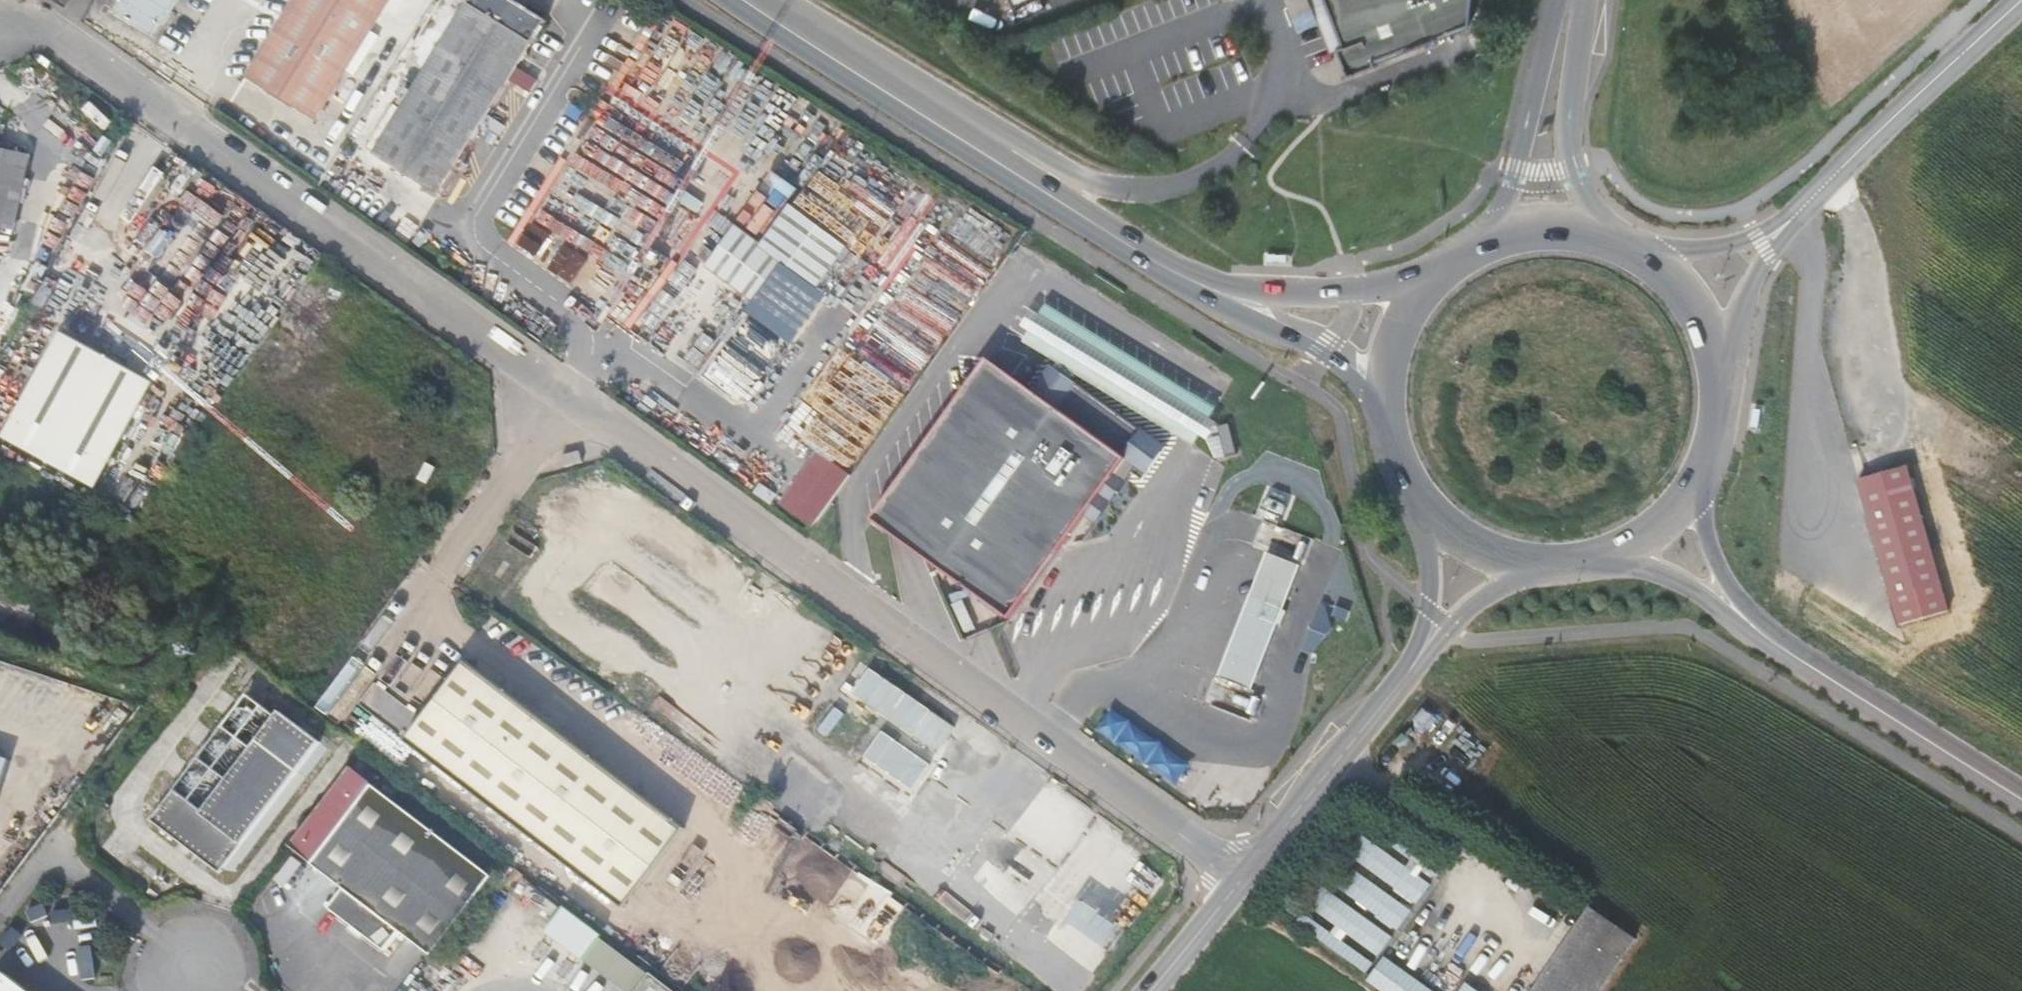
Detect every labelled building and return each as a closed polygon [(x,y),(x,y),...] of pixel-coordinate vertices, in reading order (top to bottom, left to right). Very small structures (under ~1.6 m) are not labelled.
[(123,14),(154,33),(162,21),(169,25),(185,0),(132,0),(123,14)] [(300,1),(370,43),(396,0),(300,0),(300,1)] [(539,42),(471,0),(470,0),(433,61),(368,172),(421,203),(418,209),(433,217),(450,192),(488,128),(539,42)] [(1331,50),(1337,48),(1343,46),(1325,0),(1312,0),(1331,50)] [(1343,46),(1337,48),(1347,76),(1376,66),(1374,61),(1469,25),(1472,0),(1325,0),(1343,46)] [(370,43),(300,1),(252,78),(321,122),(370,43)] [(14,231),(30,155),(0,149),(0,228),(14,231)] [(785,213),(757,253),(779,270),(814,294),(842,253),(785,213)] [(750,311),(779,270),(757,253),(730,235),(701,276),(750,311)] [(1266,255),(1266,263),(1287,264),(1287,256),(1266,255)] [(1032,311),(1016,343),(1194,432),(1210,400),(1032,311)] [(96,489),(155,382),(63,331),(4,440),(96,489)] [(988,359),(874,522),(1015,620),(1088,514),(1100,522),(1136,470),(1140,464),(1149,471),(1166,443),(1051,363),(1033,390),(988,359)] [(1758,409),(1750,408),(1747,428),(1755,429),(1758,409)] [(815,527),(852,471),(817,448),(780,504),(815,527)] [(560,461),(563,471),(581,465),(578,455),(560,461)] [(1880,471),(1867,476),(1915,618),(1962,602),(1914,459),(1880,471)] [(1149,471),(1140,464),(1136,470),(1145,477),(1149,471)] [(1269,555),(1252,600),(1280,610),(1297,566),(1269,555)] [(1280,610),(1252,600),(1247,614),(1275,625),(1280,610)] [(1344,614),(1332,609),(1320,638),(1331,643),(1344,614)] [(1275,625),(1247,614),(1222,680),(1250,691),(1275,625)] [(628,909),(690,829),(471,663),(410,742),(628,909)] [(938,749),(955,724),(873,667),(856,692),(938,749)] [(246,690),(148,819),(218,872),(316,743),(246,690)] [(10,766),(36,775),(43,751),(37,738),(0,726),(0,796),(10,766)] [(398,926),(430,952),(492,872),(373,779),(349,760),(322,797),(288,841),(311,858),(342,882),(326,903),(381,945),(398,926)] [(1311,909),(1386,955),(1442,863),(1400,837),(1392,850),(1362,832),(1345,858),(1343,857),(1311,909)] [(14,873),(0,868),(0,892),(14,873)] [(1582,922),(1626,951),(1637,936),(1594,903),(1582,922)] [(1626,951),(1582,922),(1536,990),(1601,990),(1626,951)] [(629,990),(638,990),(650,975),(603,939),(587,959),(629,990)] [(1386,956),(1369,981),(1384,990),(1438,990),(1386,956)] [(2,969),(0,972),(0,990),(30,990),(2,969)] [(652,973),(650,975),(638,990),(675,990),(652,973)]
